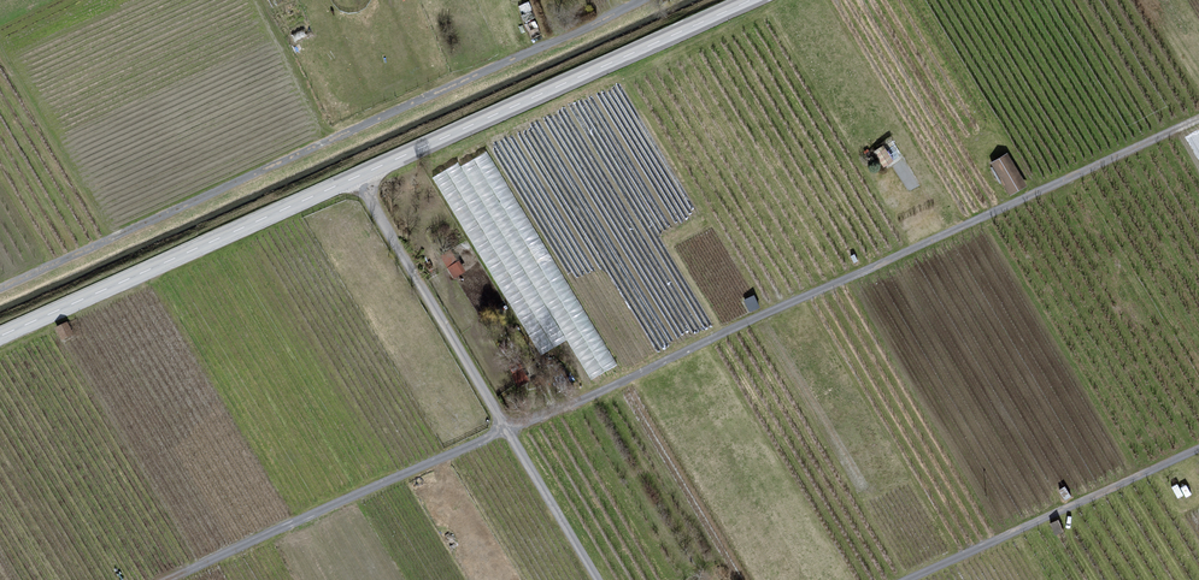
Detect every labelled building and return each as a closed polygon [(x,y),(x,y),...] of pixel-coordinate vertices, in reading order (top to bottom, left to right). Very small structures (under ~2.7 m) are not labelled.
[(885,142),(875,147),(884,163),(894,158),(885,142)] [(1026,184),(1006,151),(989,162),(1009,194),(1026,184)]
